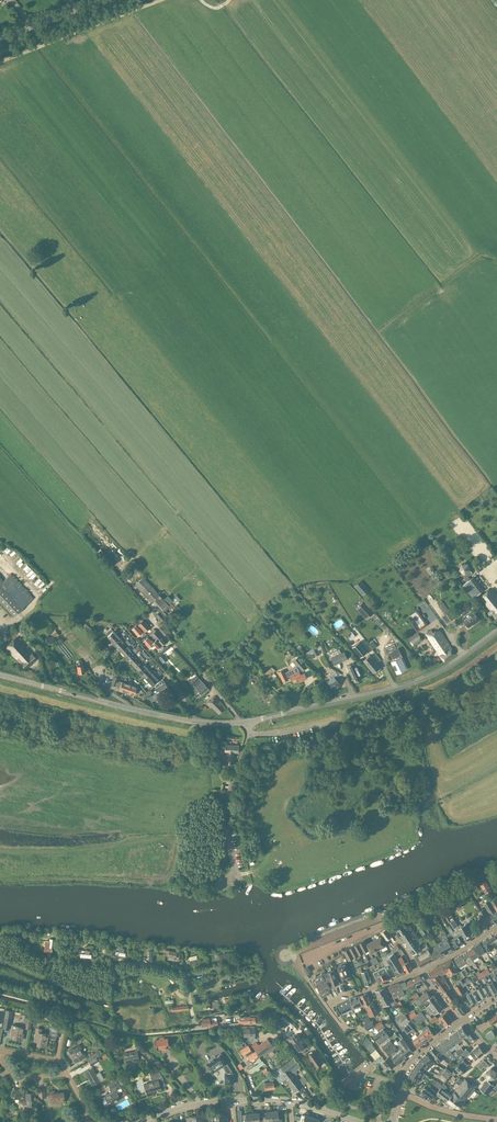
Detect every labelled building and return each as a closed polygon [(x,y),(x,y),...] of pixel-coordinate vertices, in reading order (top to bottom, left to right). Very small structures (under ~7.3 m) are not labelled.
[(18,228),(22,224),(17,218),(13,222),(18,228)] [(24,234),(28,231),(22,225),(19,229),(24,234)] [(108,559),(100,549),(98,551),(106,561),(108,559)] [(459,570),(458,573),(465,578),(468,576),(472,573),(470,570),(471,570),(469,563),(461,563),(459,570)] [(431,574),(437,583),(440,581),(434,572),(431,574)] [(14,616),(33,598),(12,573),(4,580),(0,575),(0,601),(14,616)] [(150,601),(158,593),(143,577),(135,585),(150,601)] [(463,585),(473,598),(477,595),(480,599),(481,598),(490,610),(494,614),(493,614),(496,619),(496,595),(492,589),(484,595),(471,579),(467,582),(463,585)] [(361,581),(355,586),(362,595),(369,590),(361,581)] [(160,595),(154,601),(163,610),(168,605),(169,605),(171,603),(173,601),(172,600),(168,595),(163,599),(160,595)] [(364,602),(356,608),(366,619),(368,617),(373,613),(364,602)] [(445,614),(449,612),(448,610),(449,610),(443,602),(439,605),(445,614)] [(171,603),(169,605),(164,609),(169,614),(175,607),(175,606),(171,603)] [(168,617),(162,610),(155,615),(162,623),(168,617)] [(473,610),(463,618),(464,620),(469,627),(475,622),(475,623),(480,620),(474,612),(473,610)] [(450,620),(453,618),(449,612),(445,614),(450,620)] [(145,632),(150,627),(143,620),(138,624),(145,632)] [(90,632),(94,627),(88,621),(83,625),(90,632)] [(136,625),(132,629),(138,635),(142,632),(136,625)] [(108,635),(107,636),(111,640),(120,632),(116,628),(113,631),(111,628),(106,633),(108,635)] [(153,638),(152,640),(153,642),(156,639),(161,645),(166,641),(156,630),(154,629),(149,634),(153,638)] [(445,662),(455,653),(440,631),(435,635),(432,630),(426,634),(445,662)] [(123,636),(120,632),(111,640),(114,644),(123,636)] [(413,645),(423,639),(418,632),(409,639),(413,645)] [(127,640),(123,636),(114,644),(118,648),(127,640)] [(148,637),(143,641),(149,647),(150,648),(154,644),(157,649),(161,645),(156,639),(153,642),(152,640),(151,640),(150,640),(148,637)] [(18,638),(7,649),(26,668),(37,658),(18,638)] [(130,643),(127,640),(118,648),(121,651),(130,643)] [(361,657),(368,651),(360,641),(353,647),(361,657)] [(131,645),(130,643),(121,651),(125,655),(133,647),(135,646),(133,644),(131,645)] [(125,655),(128,659),(137,651),(133,647),(125,655)] [(335,665),(348,658),(345,651),(341,653),(339,649),(330,653),(335,665)] [(398,649),(390,653),(394,660),(392,662),(394,667),(398,673),(407,669),(406,667),(401,657),(402,657),(398,649)] [(131,663),(138,656),(140,655),(137,651),(128,659),(131,663)] [(202,653),(196,658),(205,668),(211,662),(202,653)] [(370,654),(363,660),(374,673),(380,667),(370,654)] [(138,656),(131,663),(135,667),(144,659),(142,657),(140,655),(138,656)] [(297,657),(292,661),(296,665),(297,664),(302,670),(306,666),(297,657)] [(180,658),(177,660),(183,667),(185,665),(180,658)] [(138,670),(145,664),(147,662),(144,659),(135,667),(138,670)] [(79,662),(77,662),(77,666),(77,667),(78,673),(85,672),(84,667),(84,665),(82,665),(81,660),(79,660),(79,662)] [(347,666),(355,682),(362,678),(355,662),(347,666)] [(147,666),(145,664),(138,670),(142,674),(151,666),(149,665),(147,666)] [(145,678),(152,671),(150,669),(152,667),(151,666),(142,674),(145,678)] [(296,677),(298,682),(307,678),(304,673),(301,675),(297,667),(285,673),(284,670),(279,672),(283,681),(288,678),(287,676),(289,675),(292,680),(295,678),(295,677),(296,677)] [(112,678),(114,672),(107,669),(105,675),(112,678)] [(148,681),(157,673),(154,670),(152,671),(145,678),(148,681)] [(330,675),(325,679),(329,685),(330,685),(334,690),(341,685),(338,680),(336,678),(339,676),(338,676),(341,674),(336,671),(330,675)] [(159,675),(157,673),(148,681),(152,685),(159,679),(157,677),(159,675)] [(190,681),(193,684),(201,694),(205,690),(207,692),(210,689),(202,681),(199,678),(196,675),(190,681)] [(226,676),(218,683),(224,689),(232,683),(226,676)] [(117,682),(113,680),(111,685),(115,686),(120,688),(119,689),(125,691),(127,684),(120,681),(120,683),(118,682),(120,678),(118,677),(117,682)] [(155,685),(159,691),(167,686),(163,679),(155,685)] [(127,684),(125,691),(134,695),(137,687),(127,684)] [(149,697),(149,698),(151,702),(154,701),(154,700),(160,696),(160,697),(170,691),(169,689),(167,686),(159,691),(157,692),(152,695),(149,697)] [(219,714),(226,708),(216,696),(207,703),(211,708),(212,707),(219,714)] [(238,752),(239,745),(225,744),(225,751),(224,755),(224,762),(235,763),(236,752),(238,752)] [(486,893),(492,889),(486,880),(480,883),(486,893)] [(494,906),(493,906),(490,901),(489,899),(483,903),(496,922),(496,921),(496,912),(494,906)] [(487,915),(483,908),(479,911),(483,917),(487,915)] [(490,914),(483,918),(482,919),(487,927),(495,922),(490,914)] [(454,919),(450,922),(455,931),(458,934),(461,940),(463,943),(468,940),(466,937),(472,933),(469,928),(473,926),(473,924),(471,921),(470,921),(462,926),(461,924),(458,926),(454,919)] [(392,925),(404,942),(413,936),(412,935),(415,933),(409,924),(407,926),(402,920),(392,925)] [(388,938),(392,935),(387,928),(381,932),(386,939),(385,940),(386,942),(389,940),(388,938)] [(448,929),(450,932),(459,946),(463,943),(461,940),(458,934),(455,931),(453,932),(451,928),(448,929)] [(450,932),(446,934),(449,939),(450,939),(454,949),(459,946),(450,932)] [(404,942),(409,949),(421,941),(415,933),(412,935),(413,936),(404,942)] [(438,948),(439,950),(440,949),(443,954),(454,949),(450,939),(449,939),(446,934),(446,935),(445,933),(439,937),(441,940),(435,943),(437,946),(438,948)] [(480,942),(484,948),(485,947),(489,951),(494,948),(491,944),(496,941),(496,943),(496,937),(494,933),(487,938),(480,942)] [(381,948),(386,945),(381,936),(376,939),(381,948)] [(44,951),(52,952),(53,938),(50,938),(49,941),(45,940),(44,951)] [(376,939),(371,941),(376,950),(381,948),(376,939)] [(364,940),(359,942),(364,951),(369,949),(366,944),(367,944),(364,940)] [(371,953),(376,950),(371,941),(367,944),(366,944),(369,949),(371,953)] [(421,942),(421,941),(409,949),(413,954),(422,948),(419,944),(421,942)] [(359,942),(354,945),(359,954),(364,951),(359,942)] [(473,947),(480,956),(487,952),(484,948),(480,942),(473,947)] [(354,945),(349,948),(354,957),(359,954),(354,945)] [(473,947),(467,951),(473,959),(478,956),(479,956),(480,956),(473,947)] [(169,956),(169,957),(174,958),(174,957),(176,958),(176,957),(179,957),(180,953),(176,953),(177,951),(156,948),(156,951),(158,951),(165,952),(165,956),(169,956)] [(349,959),(354,957),(349,948),(344,950),(349,959)] [(438,948),(431,953),(435,959),(443,954),(440,949),(439,950),(438,948)] [(418,955),(415,957),(417,960),(421,966),(435,959),(431,953),(429,949),(418,955)] [(473,959),(467,951),(462,953),(470,965),(475,962),(473,959)] [(397,976),(406,973),(400,964),(401,964),(398,959),(397,959),(394,953),(386,958),(395,971),(397,976)] [(460,967),(467,962),(462,954),(454,958),(460,967)] [(399,958),(398,959),(401,964),(401,963),(402,964),(406,972),(413,969),(408,961),(406,963),(401,956),(398,958),(399,958)] [(449,975),(450,976),(453,974),(459,970),(451,959),(440,965),(438,966),(443,975),(445,973),(446,973),(448,976),(449,975)] [(345,964),(342,965),(341,965),(339,966),(339,967),(338,967),(342,978),(351,975),(349,970),(348,970),(345,964)] [(434,980),(442,975),(443,975),(438,966),(428,972),(434,980)] [(383,968),(373,972),(378,982),(391,978),(385,967),(383,968)] [(487,968),(481,972),(481,973),(477,976),(479,979),(490,973),(487,968)] [(322,993),(325,991),(326,993),(329,991),(328,989),(332,986),(331,986),(339,983),(334,969),(323,974),(322,973),(313,979),(322,993)] [(366,985),(372,983),(370,977),(369,977),(367,971),(362,973),(366,985)] [(419,975),(411,979),(414,985),(415,985),(423,981),(419,975)] [(438,985),(438,986),(446,980),(445,979),(446,979),(443,975),(442,976),(442,975),(434,980),(438,985)] [(411,979),(406,982),(410,989),(411,991),(417,988),(415,985),(414,985),(411,979)] [(446,980),(438,986),(443,992),(449,1000),(456,996),(450,987),(446,980)] [(406,982),(405,981),(400,983),(405,992),(410,989),(406,982)] [(489,984),(488,982),(487,983),(488,985),(493,993),(496,991),(496,989),(493,982),(489,984)] [(395,998),(406,993),(403,989),(399,983),(389,987),(392,993),(395,998)] [(465,992),(460,983),(454,986),(460,995),(465,992)] [(488,985),(483,987),(483,988),(487,995),(487,996),(488,996),(493,993),(488,985)] [(331,988),(335,996),(339,994),(334,986),(331,988)] [(483,988),(483,987),(482,986),(477,989),(482,998),(485,996),(485,997),(487,996),(487,995),(483,988)] [(392,1000),(391,998),(385,988),(375,991),(383,1005),(392,1000)] [(471,989),(472,992),(477,1000),(482,998),(477,989),(474,990),(473,988),(471,989)] [(472,1003),(477,1000),(472,992),(469,993),(468,991),(466,992),(472,1003)] [(416,1007),(417,1006),(419,1005),(430,997),(427,992),(420,997),(420,996),(412,1002),(416,1007)] [(371,1017),(378,1013),(373,1002),(371,1003),(367,993),(360,996),(371,1017)] [(412,1002),(420,996),(417,993),(410,998),(412,1002)] [(429,1004),(437,999),(434,994),(430,997),(419,1005),(421,1008),(425,1005),(426,1006),(429,1004)] [(353,1008),(358,1007),(361,1006),(363,1005),(362,1003),(358,996),(349,999),(352,1006),(353,1008)] [(456,996),(449,1000),(453,1006),(456,1005),(454,1002),(458,999),(456,996)] [(348,999),(339,1004),(342,1012),(349,1009),(351,1014),(353,1017),(356,1016),(354,1012),(352,1008),(348,999)] [(427,1009),(428,1011),(438,1004),(439,1005),(440,1003),(437,999),(429,1004),(431,1006),(427,1009)] [(444,1008),(440,1003),(439,1005),(438,1004),(428,1011),(430,1015),(433,1013),(434,1014),(435,1013),(436,1013),(444,1008)] [(462,1004),(460,1005),(455,1008),(460,1015),(467,1011),(462,1004)] [(443,1027),(445,1025),(445,1026),(453,1020),(446,1011),(439,1017),(442,1022),(440,1023),(440,1024),(441,1027),(443,1027)] [(413,1018),(418,1024),(426,1018),(421,1012),(413,1017),(413,1018)] [(494,1013),(489,1017),(493,1024),(496,1021),(496,1018),(494,1013)] [(406,1015),(398,1021),(402,1025),(409,1020),(406,1015)] [(438,1019),(435,1015),(429,1020),(432,1024),(438,1019)] [(4,1017),(2,1028),(9,1030),(11,1019),(4,1017)] [(211,1025),(210,1018),(202,1018),(203,1026),(211,1025)] [(282,1020),(278,1024),(282,1029),(287,1025),(282,1020)] [(365,1025),(367,1030),(375,1026),(372,1022),(365,1025)] [(406,1032),(412,1027),(409,1023),(403,1028),(406,1032)] [(22,1040),(24,1027),(16,1026),(17,1025),(13,1025),(11,1034),(14,1035),(14,1038),(22,1040)] [(377,1039),(386,1032),(385,1030),(386,1028),(384,1025),(376,1029),(378,1032),(373,1035),(377,1039)] [(426,1029),(423,1032),(429,1039),(434,1034),(427,1025),(424,1027),(426,1029)] [(304,1047),(303,1046),(304,1045),(302,1043),(301,1044),(298,1039),(300,1038),(298,1034),(303,1029),(301,1026),(296,1031),(297,1033),(295,1035),(290,1039),(299,1051),(304,1047)] [(462,1027),(458,1030),(463,1037),(464,1037),(466,1040),(468,1038),(471,1042),(472,1040),(473,1041),(475,1040),(474,1039),(465,1027),(463,1028),(462,1027)] [(37,1028),(36,1031),(34,1041),(38,1042),(37,1045),(46,1046),(48,1034),(40,1033),(40,1032),(41,1028),(37,1028)] [(247,1039),(255,1039),(254,1029),(243,1029),(243,1035),(247,1036),(247,1039)] [(386,1032),(377,1039),(380,1043),(390,1036),(392,1035),(390,1032),(388,1030),(386,1032)] [(449,1043),(447,1044),(449,1046),(448,1047),(449,1048),(454,1044),(463,1038),(463,1037),(458,1030),(454,1033),(456,1036),(453,1037),(454,1038),(454,1039),(451,1040),(449,1043)] [(495,1033),(493,1030),(491,1030),(489,1031),(488,1033),(486,1035),(488,1038),(492,1038),(494,1037),(495,1033)] [(423,1032),(418,1035),(424,1043),(429,1039),(423,1032)] [(402,1046),(403,1048),(402,1049),(407,1056),(413,1051),(408,1045),(408,1044),(403,1037),(400,1033),(397,1035),(395,1033),(393,1035),(398,1041),(402,1046)] [(441,1042),(435,1046),(438,1050),(439,1049),(442,1053),(443,1053),(446,1055),(453,1061),(456,1058),(451,1051),(449,1048),(448,1047),(449,1046),(447,1044),(449,1043),(451,1040),(454,1039),(454,1038),(453,1037),(456,1036),(454,1033),(441,1042)] [(394,1037),(391,1039),(382,1046),(386,1051),(398,1041),(393,1035),(394,1037)] [(424,1043),(418,1035),(413,1039),(418,1047),(424,1043)] [(155,1039),(156,1048),(168,1046),(167,1038),(163,1038),(163,1037),(160,1037),(160,1039),(155,1039)] [(274,1047),(267,1038),(254,1048),(261,1057),(274,1047)] [(398,1041),(386,1051),(390,1055),(402,1046),(398,1041)] [(74,1062),(85,1056),(79,1045),(72,1049),(72,1048),(68,1050),(74,1062)] [(248,1045),(240,1050),(243,1055),(245,1053),(250,1050),(251,1050),(248,1045)] [(470,1053),(471,1054),(476,1060),(484,1052),(478,1045),(472,1050),(470,1053)] [(434,1047),(430,1050),(438,1061),(444,1057),(440,1052),(439,1053),(434,1047)] [(140,1056),(145,1063),(150,1059),(145,1054),(147,1052),(144,1048),(140,1054),(141,1055),(140,1056)] [(376,1059),(381,1055),(376,1049),(371,1053),(376,1059)] [(402,1049),(397,1054),(402,1060),(407,1056),(402,1049)] [(255,1051),(252,1052),(250,1050),(245,1053),(250,1061),(258,1056),(255,1051)] [(86,1057),(88,1061),(96,1057),(97,1056),(100,1055),(98,1051),(86,1057)] [(134,1060),(138,1059),(137,1051),(123,1055),(125,1063),(135,1061),(134,1060)] [(314,1051),(307,1055),(315,1067),(322,1062),(314,1051)] [(210,1059),(211,1059),(205,1063),(207,1065),(206,1066),(209,1071),(210,1070),(212,1073),(222,1066),(226,1073),(224,1073),(224,1084),(233,1084),(233,1073),(231,1073),(232,1071),(227,1064),(228,1063),(221,1052),(215,1056),(215,1055),(210,1059)] [(427,1053),(422,1057),(431,1067),(435,1063),(427,1053)] [(402,1060),(397,1054),(392,1058),(397,1064),(402,1060)] [(464,1058),(461,1054),(457,1058),(453,1062),(457,1065),(464,1058)] [(381,1055),(376,1059),(379,1062),(380,1061),(381,1063),(385,1060),(381,1055)] [(91,1065),(99,1061),(96,1057),(88,1061),(91,1065)] [(260,1057),(259,1057),(256,1060),(258,1063),(248,1071),(251,1076),(265,1066),(260,1057)] [(416,1064),(423,1070),(425,1068),(428,1070),(431,1067),(422,1057),(421,1058),(421,1057),(420,1059),(417,1062),(416,1064)] [(273,1074),(280,1083),(285,1079),(295,1092),(303,1086),(293,1073),(300,1067),(294,1058),(273,1074)] [(394,1066),(388,1058),(383,1062),(390,1070),(394,1066)] [(461,1062),(456,1068),(461,1073),(466,1067),(461,1062)] [(411,1072),(423,1078),(425,1073),(422,1071),(423,1070),(416,1064),(414,1066),(412,1069),(411,1071),(411,1072)] [(445,1070),(448,1072),(450,1074),(454,1069),(448,1065),(444,1069),(445,1070)] [(93,1068),(85,1072),(90,1080),(89,1081),(92,1085),(100,1080),(104,1078),(100,1072),(96,1074),(93,1068)] [(491,1068),(483,1075),(486,1079),(495,1078),(496,1078),(496,1072),(491,1068)] [(150,1075),(152,1082),(144,1085),(148,1096),(153,1094),(152,1090),(160,1088),(159,1086),(165,1084),(162,1075),(161,1076),(159,1072),(150,1075)] [(411,1072),(409,1075),(408,1078),(411,1079),(410,1080),(410,1081),(411,1081),(412,1082),(414,1082),(415,1082),(416,1083),(418,1082),(420,1082),(421,1082),(422,1081),(423,1080),(424,1079),(423,1078),(411,1072)] [(351,1077),(343,1083),(345,1085),(346,1086),(354,1080),(353,1079),(351,1077)] [(465,1079),(454,1092),(462,1098),(455,1106),(456,1106),(459,1108),(463,1103),(462,1102),(464,1100),(464,1099),(467,1095),(469,1097),(478,1085),(473,1081),(471,1084),(465,1079)] [(487,1080),(483,1085),(486,1088),(484,1091),(487,1094),(494,1085),(487,1080)] [(265,1089),(274,1088),(273,1081),(264,1082),(265,1089)] [(118,1083),(110,1088),(112,1093),(105,1097),(109,1105),(120,1099),(116,1091),(121,1088),(118,1083)] [(444,1083),(441,1087),(437,1093),(447,1101),(451,1095),(445,1090),(447,1087),(447,1085),(444,1083)] [(434,1094),(425,1086),(421,1092),(430,1099),(434,1094)] [(35,1092),(27,1093),(27,1091),(23,1092),(23,1089),(14,1090),(14,1096),(15,1096),(15,1099),(21,1099),(22,1103),(24,1105),(27,1104),(27,1106),(37,1105),(35,1092)] [(53,1102),(65,1101),(64,1092),(55,1093),(54,1090),(48,1091),(49,1097),(53,1097),(53,1102)] [(455,1107),(455,1106),(462,1098),(454,1092),(451,1095),(447,1101),(455,1107)] [(268,1120),(272,1120),(271,1111),(265,1112),(265,1113),(262,1113),(263,1121),(268,1121),(268,1120)] [(281,1111),(278,1112),(278,1111),(271,1111),(272,1120),(272,1121),(282,1121),(281,1111)] [(253,1121),(257,1121),(263,1121),(262,1113),(259,1113),(259,1112),(252,1113),(253,1121)] [(218,1114),(219,1121),(229,1121),(228,1114),(225,1114),(225,1113),(218,1114)] [(252,1113),(246,1113),(246,1114),(246,1115),(243,1115),(243,1121),(249,1121),(253,1121),(252,1113)] [(218,1114),(212,1114),(212,1115),(209,1115),(209,1121),(219,1121),(218,1114)]
